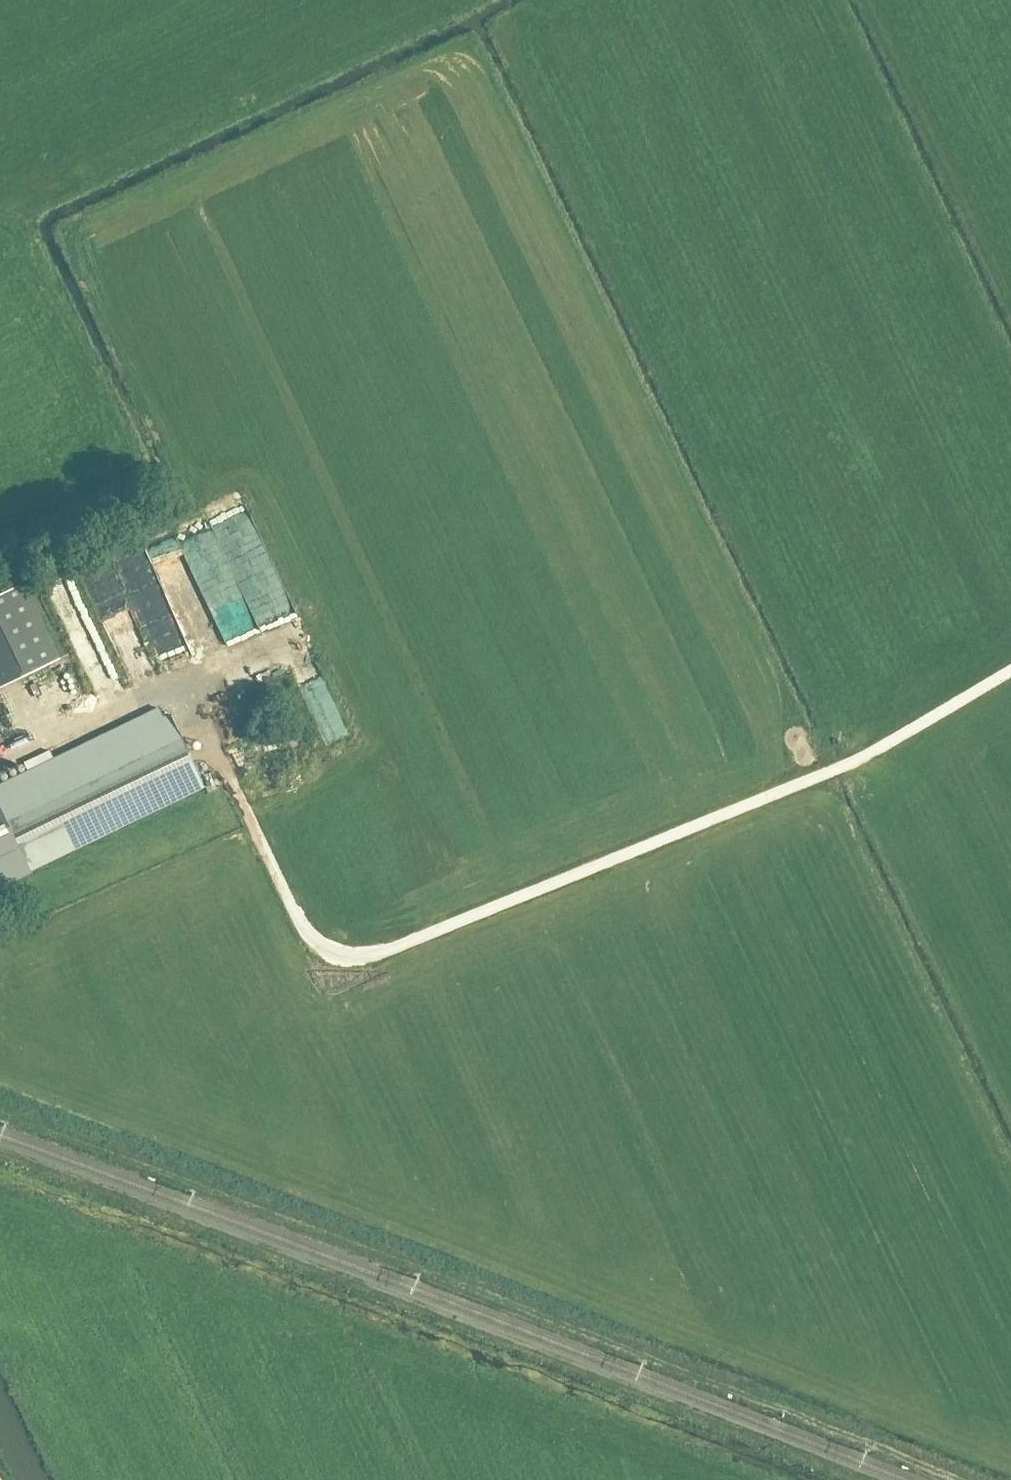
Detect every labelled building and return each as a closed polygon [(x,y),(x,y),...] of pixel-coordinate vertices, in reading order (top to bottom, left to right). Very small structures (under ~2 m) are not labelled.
[(260,622),(301,604),(252,494),(212,512),(260,622)] [(192,545),(204,539),(197,524),(185,530),(192,545)] [(95,568),(136,675),(157,666),(116,560),(95,568)] [(92,582),(81,585),(78,573),(64,577),(85,657),(110,650),(92,582)] [(200,591),(185,596),(196,625),(211,619),(200,591)] [(63,673),(27,598),(0,611),(0,703),(63,673)] [(333,733),(350,726),(325,673),(308,681),(333,733)] [(31,871),(30,870),(204,785),(170,714),(163,717),(159,708),(0,786),(0,886),(31,871)]
